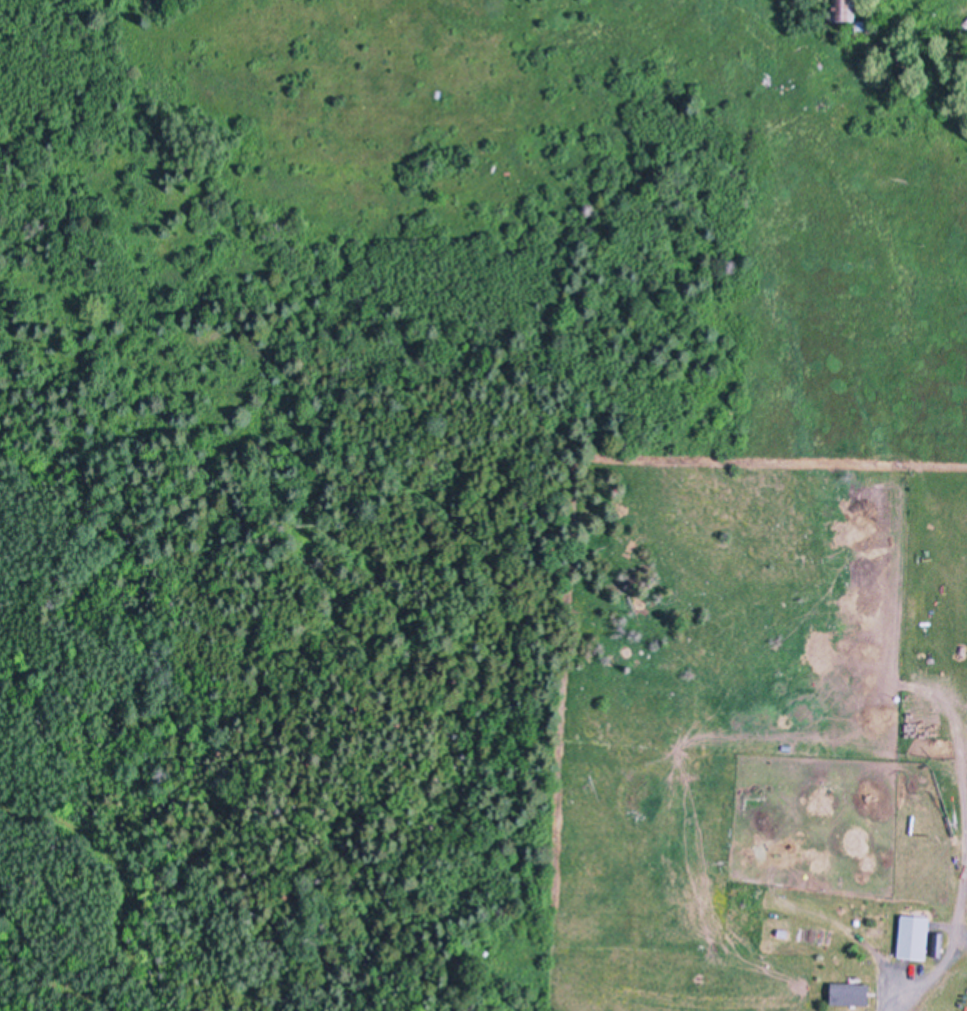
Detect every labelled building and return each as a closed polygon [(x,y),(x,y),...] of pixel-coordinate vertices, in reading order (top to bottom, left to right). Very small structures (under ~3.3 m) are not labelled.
[(834,21),(835,0),(859,0),(858,22),(855,22),(848,27),(838,21),(834,21)] [(859,21),(870,21),(870,25),(880,25),(880,35),(859,35),(859,21)] [(905,912),(932,914),(929,956),(901,953),(905,912)] [(833,981),(871,983),(870,1003),(832,1002),(833,981)]
